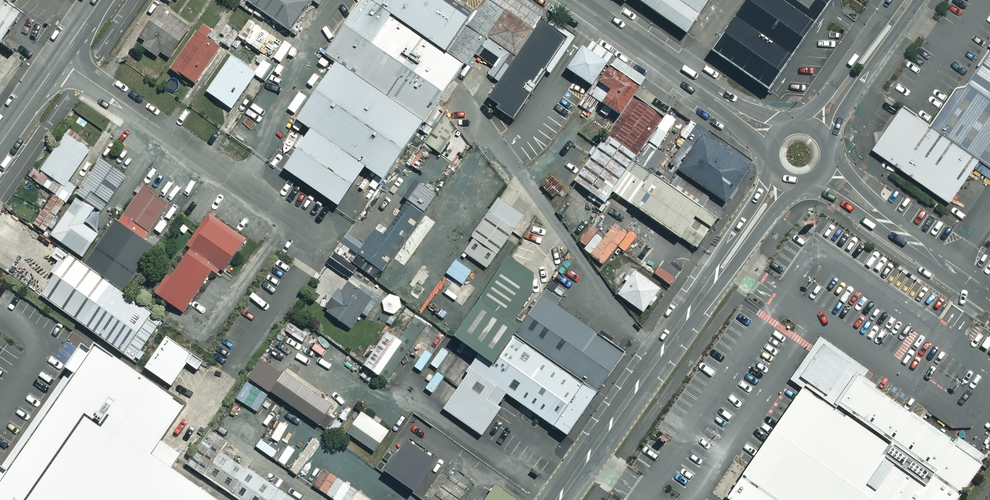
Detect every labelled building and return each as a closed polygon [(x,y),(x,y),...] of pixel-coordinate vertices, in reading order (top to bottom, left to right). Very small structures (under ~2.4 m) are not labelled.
[(1,0),(0,0),(0,41),(19,12),(1,0)] [(130,38),(164,60),(189,22),(155,0),(130,38)] [(294,25),(312,0),(258,0),(294,25)] [(284,171),(338,208),(365,168),(383,180),(465,61),(447,49),(468,20),(438,0),(358,0),(319,56),(333,65),(293,122),(310,134),(284,171)] [(468,20),(447,49),(465,61),(473,50),(488,60),(464,95),(476,103),(538,14),(518,0),(481,0),(468,20)] [(538,14),(542,8),(530,0),(518,0),(538,14)] [(689,32),(711,0),(640,0),(689,32)] [(734,15),(789,53),(810,23),(778,0),(744,0),(734,15)] [(789,53),(734,15),(709,50),(764,89),(789,53)] [(564,38),(538,20),(486,96),(498,104),(495,108),(509,118),(564,38)] [(260,52),(255,61),(262,66),(267,56),(279,64),(289,47),(247,21),(237,38),(260,52)] [(199,23),(166,70),(193,89),(226,42),(199,23)] [(671,104),(579,41),(552,81),(613,121),(644,144),(671,104)] [(981,62),(979,65),(977,68),(969,80),(989,94),(989,48),(981,62)] [(230,52),(203,91),(229,108),(255,70),(230,52)] [(969,80),(965,85),(963,85),(957,86),(956,87),(931,123),(930,124),(978,156),(989,165),(989,94),(969,80)] [(978,156),(930,124),(902,105),(873,148),(949,199),(978,156)] [(417,141),(433,153),(454,125),(438,113),(417,141)] [(581,119),(574,114),(566,125),(573,130),(581,119)] [(644,144),(613,121),(571,181),(602,201),(644,144)] [(674,171),(720,201),(749,158),(703,128),(674,171)] [(38,166),(62,183),(88,148),(64,131),(38,166)] [(75,191),(98,207),(124,172),(101,155),(75,191)] [(650,174),(627,209),(685,247),(708,212),(650,174)] [(560,188),(550,177),(540,186),(551,197),(560,188)] [(167,203),(142,184),(121,212),(147,231),(167,203)] [(85,262),(106,233),(89,221),(98,207),(75,191),(45,233),(69,251),(85,262)] [(62,206),(52,198),(32,223),(43,231),(62,206)] [(496,198),(461,244),(467,248),(463,252),(484,268),(522,217),(496,198)] [(421,215),(405,203),(390,224),(383,218),(357,254),(384,274),(415,232),(410,229),(421,215)] [(208,211),(186,243),(190,246),(214,262),(224,268),(246,236),(208,211)] [(40,291),(132,358),(162,317),(125,290),(161,241),(147,231),(121,212),(106,233),(85,262),(69,251),(40,291)] [(214,262),(190,246),(158,294),(182,310),(214,262)] [(449,336),(476,354),(493,365),(514,334),(540,294),(548,282),(505,253),(449,336)] [(356,269),(333,254),(326,264),(349,279),(356,269)] [(392,274),(415,291),(427,274),(404,257),(392,274)] [(658,286),(631,267),(614,293),(641,311),(658,286)] [(472,287),(456,275),(445,291),(461,303),(472,287)] [(323,307),(344,322),(365,294),(344,278),(323,307)] [(514,334),(596,388),(622,349),(540,294),(514,334)] [(156,327),(130,364),(157,382),(173,360),(185,368),(195,355),(156,327)] [(385,328),(360,361),(377,374),(402,340),(385,328)] [(567,431),(596,388),(514,334),(493,365),(476,354),(442,405),(480,431),(507,391),(567,431)] [(726,499),(955,499),(982,461),(954,440),(905,406),(895,399),(885,392),(875,385),(863,376),(868,369),(856,360),(820,335),(811,348),(790,378),(801,386),(744,468),(723,498),(726,499)] [(56,387),(170,465),(179,452),(159,438),(184,401),(157,382),(130,364),(93,339),(88,346),(84,343),(80,340),(63,364),(67,367),(69,368),(56,387)] [(455,357),(447,351),(434,369),(443,375),(455,357)] [(284,376),(260,361),(247,380),(268,393),(269,392),(323,429),(339,404),(288,369),(284,376)] [(268,393),(247,380),(234,400),(254,413),(268,393)] [(56,387),(1,464),(0,463),(0,499),(221,499),(170,465),(56,387)] [(393,428),(360,406),(343,433),(376,454),(393,428)] [(185,462),(202,474),(218,451),(225,441),(208,429),(185,462)] [(422,443),(408,434),(382,471),(410,491),(432,460),(417,450),(422,443)] [(218,451),(202,474),(240,499),(289,499),(218,451)] [(484,499),(519,499),(497,483),(484,499)]
